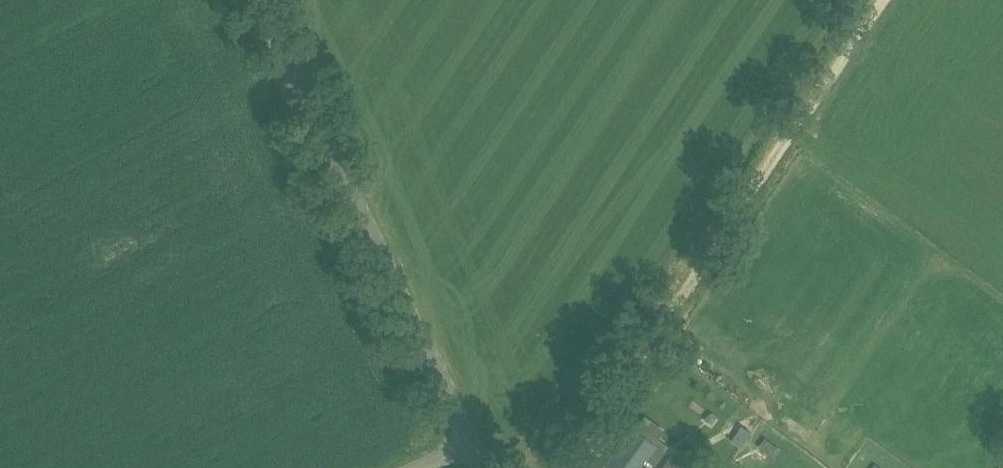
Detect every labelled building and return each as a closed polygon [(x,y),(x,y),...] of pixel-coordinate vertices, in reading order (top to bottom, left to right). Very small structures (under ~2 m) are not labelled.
[(706,420),(712,425),(718,417),(711,413),(706,420)] [(605,467),(639,467),(657,444),(655,443),(665,429),(646,414),(635,428),(633,426),(603,467),(605,467)] [(750,435),(741,428),(732,441),(741,448),(750,435)] [(758,447),(774,458),(780,448),(765,437),(758,447)] [(688,463),(673,453),(662,467),(684,467),(688,463)]
